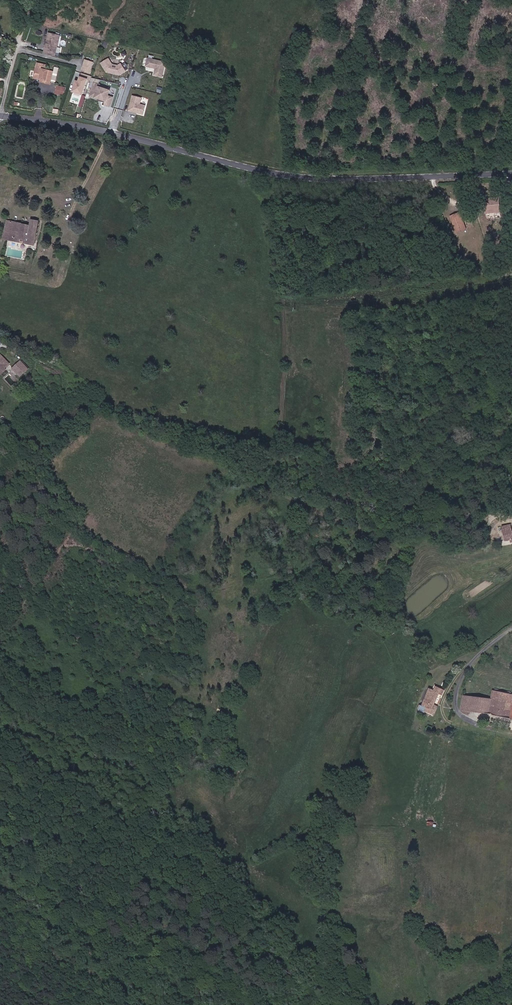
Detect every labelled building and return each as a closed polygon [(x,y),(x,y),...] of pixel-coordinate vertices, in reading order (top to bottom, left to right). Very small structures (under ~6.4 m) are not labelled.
[(53,57),(57,37),(46,34),(42,54),(53,57)] [(166,62),(145,57),(143,67),(154,69),(152,75),(163,77),(166,62)] [(107,58),(98,63),(105,73),(119,76),(126,73),(121,63),(117,65),(112,64),(107,58)] [(93,63),(86,61),(83,72),(90,74),(93,63)] [(41,81),(44,82),(43,85),(51,86),(53,72),(44,70),(45,65),(36,64),(33,80),(41,81)] [(78,79),(74,92),(86,95),(91,79),(83,76),(82,81),(78,79)] [(100,84),(93,82),(88,97),(104,102),(102,105),(109,108),(113,97),(108,96),(109,90),(99,87),(100,84)] [(141,98),(131,95),(127,111),(143,115),(145,105),(140,103),(141,98)] [(487,207),(488,216),(503,214),(501,200),(491,201),(492,206),(487,207)] [(469,228),(461,212),(451,216),(459,233),(469,228)] [(24,219),(23,225),(24,225),(32,226),(30,236),(36,237),(39,222),(24,219)] [(23,225),(13,223),(11,232),(5,231),(3,241),(20,244),(24,225),(23,225)] [(24,225),(20,244),(34,247),(36,237),(30,236),(32,226),(24,225)] [(10,363),(1,355),(0,356),(0,373),(1,376),(5,371),(4,370),(7,367),(10,363)] [(21,359),(12,368),(22,376),(30,367),(21,359)] [(434,691),(430,689),(425,700),(435,704),(439,693),(434,691)] [(495,699),(511,702),(511,694),(497,691),(495,699)] [(466,693),(464,709),(471,710),(474,695),(466,693)] [(471,710),(490,713),(511,719),(511,702),(495,699),(474,695),(471,710)] [(428,709),(432,711),(435,704),(425,700),(423,705),(428,707),(428,709)]
